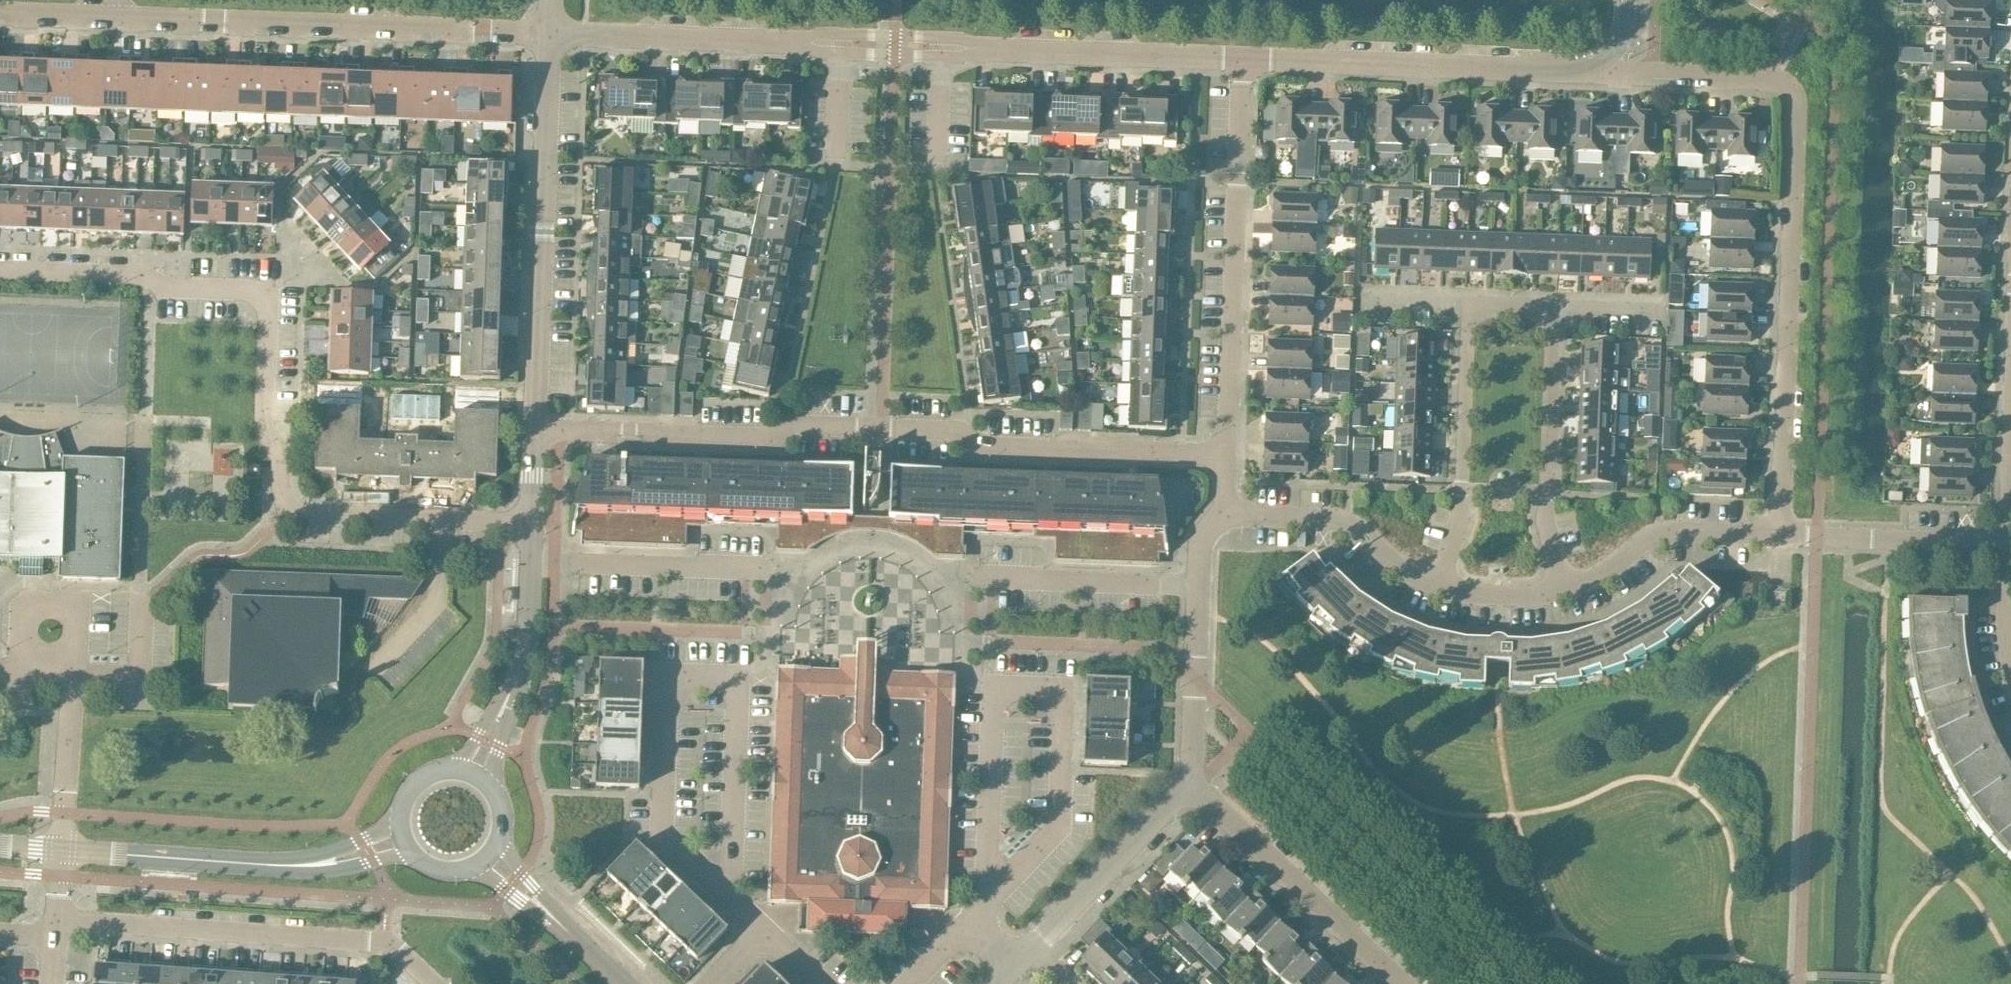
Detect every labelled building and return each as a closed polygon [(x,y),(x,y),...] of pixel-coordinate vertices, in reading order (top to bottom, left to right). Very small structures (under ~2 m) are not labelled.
[(1946,13),(1946,28),(1988,30),(1989,1),(1971,0),(1935,0),(1935,6),(1940,12),(1946,13)] [(1939,41),(1933,47),(1932,64),(1974,66),(1975,58),(1987,58),(1988,30),(1946,28),(1945,41),(1939,41)] [(23,54),(10,54),(10,64),(0,63),(0,105),(21,106),(23,54)] [(48,107),(49,65),(35,64),(35,55),(23,54),(21,106),(48,107)] [(75,108),(77,56),(64,56),(64,66),(49,65),(48,107),(75,108)] [(102,109),(104,67),(89,66),(89,57),(77,56),(75,108),(102,109)] [(130,110),(131,58),(119,58),(119,67),(104,67),(102,109),(130,110)] [(156,111),(158,69),(143,68),(144,59),(131,58),(130,110),(156,111)] [(183,112),(185,60),(173,60),(173,69),(158,69),(156,111),(183,112)] [(210,113),(212,71),(197,70),(198,61),(185,60),(183,112),(210,113)] [(237,114),(239,62),(227,62),(227,71),(212,71),(210,113),(237,114)] [(265,115),(266,73),(251,72),(252,63),(239,62),(237,114),(265,115)] [(292,116),(294,64),(282,64),(281,73),(266,73),(265,115),(292,116)] [(319,117),(321,75),(306,74),(306,65),(294,64),(292,116),(319,117)] [(1932,73),(1944,73),(1943,101),(1985,103),(1986,74),(1974,74),(1974,66),(1932,64),(1932,73)] [(346,118),(348,66),(336,66),(335,75),(321,75),(319,117),(346,118)] [(373,119),(375,77),(360,76),(360,67),(348,66),(346,118),(373,119)] [(401,120),(402,68),(390,68),(390,77),(375,77),(373,119),(401,120)] [(428,121),(429,79),(414,78),(415,69),(402,68),(401,120),(428,121)] [(455,122),(456,70),(444,70),(444,79),(429,79),(428,121),(455,122)] [(481,123),(483,81),(468,80),(469,71),(456,70),(455,122),(481,123)] [(483,81),(481,123),(509,124),(511,72),(498,72),(498,81),(483,81)] [(632,120),(634,81),(613,81),(613,76),(614,76),(599,75),(599,77),(598,122),(611,122),(611,119),(632,120)] [(666,124),(667,78),(653,77),(653,79),(654,79),(654,82),(634,81),(632,120),(653,120),(653,124),(666,124)] [(699,122),(700,84),(680,83),(680,80),(681,80),(681,78),(667,78),(666,124),(678,125),(678,121),(699,122)] [(733,127),(734,80),(720,80),(720,81),(721,81),(721,85),(700,84),(699,122),(720,123),(720,126),(733,127)] [(766,125),(768,86),(747,86),(747,82),(748,82),(748,81),(734,80),(733,127),(745,127),(745,124),(766,125)] [(768,86),(766,125),(787,125),(787,129),(800,129),(802,84),(802,83),(787,82),(787,84),(788,84),(788,87),(768,86)] [(1008,134),(1009,95),(989,94),(989,91),(990,91),(990,90),(975,89),(975,90),(973,136),(987,136),(987,133),(1008,134)] [(1041,138),(1043,92),(1029,91),(1029,92),(1030,92),(1030,96),(1009,95),(1008,134),(1029,135),(1029,138),(1041,138)] [(1075,136),(1076,98),(1056,97),(1056,93),(1057,93),(1057,92),(1043,92),(1041,138),(1054,139),(1054,135),(1075,136)] [(1108,141),(1110,94),(1096,94),(1096,95),(1097,95),(1097,98),(1076,98),(1075,136),(1096,137),(1096,140),(1108,141)] [(1142,138),(1144,100),(1123,99),(1123,96),(1124,96),(1124,95),(1110,94),(1108,141),(1121,141),(1121,138),(1142,138)] [(1144,100),(1142,138),(1163,139),(1163,143),(1176,143),(1178,98),(1178,97),(1163,96),(1163,97),(1164,97),(1164,101),(1144,100)] [(1277,100),(1276,140),(1298,141),(1297,179),(1315,179),(1316,135),(1317,105),(1305,104),(1305,101),(1277,100)] [(1984,131),(1985,103),(1943,101),(1942,130),(1984,131)] [(1182,102),(1181,117),(1190,117),(1190,102),(1182,102)] [(1317,105),(1316,135),(1328,135),(1328,142),(1356,143),(1357,103),(1330,102),(1329,105),(1317,105)] [(1416,139),(1417,109),(1405,108),(1405,105),(1378,104),(1376,144),(1404,145),(1404,138),(1416,139)] [(1417,109),(1416,139),(1428,139),(1428,146),(1456,147),(1457,107),(1429,106),(1429,109),(1417,109)] [(1516,142),(1517,112),(1505,112),(1505,109),(1477,108),(1476,148),(1504,149),(1504,142),(1516,142)] [(1517,112),(1516,142),(1528,143),(1528,150),(1556,151),(1557,111),(1529,110),(1529,113),(1517,112)] [(1616,146),(1617,116),(1605,116),(1605,113),(1577,111),(1576,152),(1604,153),(1604,146),(1616,146)] [(1617,116),(1616,146),(1628,146),(1628,153),(1656,154),(1657,114),(1629,113),(1629,116),(1617,116)] [(1716,150),(1717,120),(1705,119),(1705,116),(1677,115),(1676,155),(1704,156),(1704,149),(1716,150)] [(1717,120),(1716,150),(1728,150),(1728,157),(1756,158),(1757,118),(1729,117),(1729,120),(1717,120)] [(9,123),(8,138),(19,138),(20,124),(9,123)] [(20,128),(20,138),(31,139),(31,133),(27,128),(20,128)] [(49,128),(49,139),(60,140),(61,129),(49,128)] [(319,139),(318,149),(329,150),(329,140),(319,139)] [(358,143),(358,151),(371,151),(372,139),(363,139),(358,143)] [(66,140),(66,150),(76,151),(76,141),(66,140)] [(76,141),(76,151),(85,151),(86,141),(76,141)] [(13,153),(13,143),(4,143),(3,153),(13,153)] [(22,154),(23,144),(13,143),(13,153),(22,154)] [(44,154),(44,145),(35,144),(34,154),(44,154)] [(54,155),(54,145),(44,145),(44,154),(54,155)] [(467,146),(467,155),(480,155),(480,147),(467,146)] [(1940,174),(1983,176),(1984,148),(1941,146),(1940,174)] [(107,157),(107,147),(98,147),(98,156),(107,157)] [(107,147),(107,157),(117,157),(117,147),(107,147)] [(138,158),(139,148),(129,148),(129,158),(138,158)] [(148,158),(148,149),(139,148),(138,158),(148,158)] [(258,148),(258,163),(274,164),(275,149),(258,148)] [(169,159),(170,149),(160,149),(160,159),(169,159)] [(179,159),(180,150),(170,149),(169,159),(179,159)] [(298,149),(297,158),(307,159),(307,149),(298,149)] [(701,150),(701,162),(712,162),(713,156),(708,151),(701,150)] [(211,161),(211,151),(202,151),(201,160),(211,161)] [(221,161),(221,151),(211,151),(211,161),(221,161)] [(734,151),(733,162),(743,162),(744,157),(739,151),(734,151)] [(242,162),(242,152),(233,152),(232,161),(242,162)] [(242,152),(242,162),(252,162),(252,152),(242,152)] [(358,166),(358,156),(348,156),(348,166),(358,166)] [(367,167),(368,157),(358,156),(358,166),(367,167)] [(402,168),(402,158),(393,158),(392,168),(402,168)] [(402,168),(416,168),(416,158),(402,158),(402,168)] [(1357,158),(1356,169),(1364,170),(1364,159),(1357,158)] [(1044,161),(1044,175),(1053,176),(1053,162),(1044,161)] [(467,184),(507,186),(508,163),(468,162),(467,184)] [(1176,175),(1176,165),(1176,163),(1165,162),(1164,174),(1176,175)] [(1029,163),(1028,175),(1039,175),(1040,164),(1029,163)] [(1901,163),(1900,173),(1911,173),(1911,166),(1908,163),(1901,163)] [(296,201),(307,213),(335,187),(343,180),(332,168),(328,165),(324,165),(319,165),(315,168),(312,172),(311,176),(312,181),(314,184),(296,201)] [(594,192),(632,194),(633,171),(614,171),(614,170),(595,169),(594,192)] [(421,182),(433,183),(434,171),(422,170),(421,182)] [(761,195),(810,206),(815,184),(796,180),(778,176),(779,173),(766,170),(761,195)] [(707,185),(719,187),(721,174),(708,173),(707,185)] [(1981,205),(1983,176),(1940,174),(1939,202),(1927,202),(1927,210),(1953,211),(1953,204),(1981,205)] [(956,211),(994,206),(1005,204),(1002,179),(989,179),(989,184),(971,186),(953,189),(956,211)] [(1552,183),(1552,190),(1562,191),(1563,180),(1556,180),(1552,183)] [(1728,196),(1729,181),(1717,181),(1716,196),(1728,196)] [(27,192),(26,229),(41,230),(43,192),(43,183),(27,182),(27,192)] [(433,195),(433,183),(421,182),(421,194),(433,195)] [(699,197),(701,185),(689,183),(687,196),(693,196),(699,197)] [(1138,190),(1138,184),(1125,183),(1124,212),(1136,212),(1174,213),(1175,191),(1156,190),(1138,190)] [(1650,183),(1649,195),(1662,195),(1663,183),(1650,183)] [(506,207),(507,186),(467,184),(466,206),(506,207)] [(717,199),(719,187),(707,185),(705,197),(717,199)] [(1050,198),(1062,197),(1061,185),(1049,186),(1050,198)] [(208,224),(210,186),(193,186),(192,223),(208,224)] [(224,225),(225,187),(210,186),(208,224),(224,225)] [(240,225),(241,188),(225,187),(224,225),(240,225)] [(318,225),(345,199),(335,187),(307,213),(318,225)] [(255,226),(257,188),(241,188),(240,225),(255,226)] [(257,188),(255,226),(272,226),(273,189),(257,188)] [(1356,200),(1357,189),(1346,189),(1345,200),(1356,200)] [(1363,190),(1362,205),(1374,205),(1374,190),(1363,190)] [(12,191),(0,191),(0,228),(10,229),(12,191)] [(26,229),(27,192),(12,191),(10,229),(26,229)] [(1388,199),(1388,207),(1399,207),(1399,199),(1400,191),(1388,191),(1388,199)] [(1400,191),(1399,199),(1412,199),(1412,191),(1400,191)] [(57,230),(58,193),(43,192),(41,230),(57,230)] [(632,215),(632,194),(594,192),(593,213),(593,214),(632,215)] [(1445,201),(1446,193),(1434,192),(1434,200),(1445,201)] [(73,231),(74,193),(58,193),(57,230),(73,231)] [(89,232),(90,194),(74,193),(73,231),(89,232)] [(1446,193),(1445,201),(1458,201),(1458,193),(1446,193)] [(104,232),(106,195),(90,194),(89,232),(104,232)] [(1273,223),(1316,225),(1317,196),(1274,194),(1273,223)] [(1491,202),(1492,194),(1480,194),(1479,202),(1491,202)] [(1492,194),(1491,202),(1503,203),(1504,195),(1492,194)] [(120,233),(121,195),(106,195),(104,232),(120,233)] [(135,233),(137,196),(121,195),(120,233),(135,233)] [(806,226),(810,206),(761,195),(756,217),(806,227),(806,226)] [(151,234),(152,196),(137,196),(135,233),(151,234)] [(167,235),(168,197),(152,196),(151,234),(167,235)] [(698,209),(699,197),(693,196),(687,196),(686,207),(698,209)] [(1537,204),(1538,196),(1526,196),(1525,204),(1537,204)] [(1538,196),(1537,204),(1549,205),(1550,197),(1538,196)] [(183,235),(185,197),(168,197),(167,235),(183,235)] [(1063,210),(1062,206),(1062,197),(1050,198),(1050,210),(1063,210)] [(1583,206),(1584,198),(1571,197),(1571,205),(1583,206)] [(414,209),(415,199),(405,198),(404,208),(414,209)] [(1068,210),(1081,210),(1080,198),(1068,198),(1068,210)] [(1584,198),(1583,206),(1595,206),(1595,198),(1584,198)] [(328,236),(356,210),(345,199),(318,225),(328,236)] [(1629,208),(1630,200),(1617,199),(1617,207),(1629,208)] [(1630,200),(1629,208),(1640,208),(1641,200),(1630,200)] [(1653,200),(1653,214),(1666,215),(1666,200),(1653,200)] [(1712,212),(1710,239),(1753,241),(1754,212),(1742,212),(1742,203),(1706,202),(1706,212),(1712,212)] [(506,208),(506,207),(466,206),(465,227),(501,229),(501,208),(506,208)] [(958,233),(997,227),(994,206),(956,211),(959,232),(958,232),(958,233)] [(414,218),(414,209),(404,208),(404,218),(414,218)] [(339,248),(367,222),(356,210),(328,236),(339,248)] [(1081,222),(1081,210),(1068,210),(1069,223),(1081,222)] [(1938,248),(1980,250),(1981,221),(1971,220),(1971,212),(1953,211),(1927,210),(1926,220),(1939,220),(1938,248)] [(1893,211),(1892,220),(1903,221),(1903,211),(1893,211)] [(1174,234),(1174,213),(1136,212),(1135,234),(1174,235),(1174,234)] [(420,226),(432,226),(432,214),(420,213),(420,226)] [(632,216),(632,215),(593,214),(593,215),(598,215),(597,236),(638,237),(640,235),(642,231),(642,223),(641,219),(639,217),(632,216)] [(696,226),(697,218),(684,216),(683,224),(696,226)] [(805,228),(806,227),(756,217),(752,238),(796,247),(800,227),(805,228)] [(701,228),(713,230),(715,221),(702,220),(701,228)] [(350,259),(377,233),(367,222),(339,248),(350,259)] [(1315,253),(1316,225),(1273,223),(1272,252),(1315,253)] [(431,238),(432,226),(420,226),(419,237),(431,238)] [(997,227),(958,233),(959,234),(964,233),(967,253),(1000,249),(1010,247),(1007,226),(997,227)] [(500,250),(501,229),(465,227),(465,249),(500,250)] [(712,238),(713,230),(701,228),(700,236),(712,238)] [(1343,229),(1343,234),(1348,239),(1352,239),(1353,229),(1343,229)] [(1397,269),(1398,232),(1375,231),(1374,268),(1397,269)] [(1082,240),(1082,232),(1070,232),(1070,241),(1082,240)] [(1420,270),(1421,233),(1398,232),(1397,269),(1420,270)] [(350,259),(361,271),(373,260),(378,266),(391,254),(385,248),(388,245),(377,233),(350,259)] [(1052,242),(1065,241),(1064,233),(1052,233),(1052,242)] [(1443,271),(1444,233),(1421,233),(1420,270),(1443,271)] [(1466,272),(1467,234),(1444,233),(1443,271),(1466,272)] [(1174,236),(1174,235),(1135,234),(1135,255),(1168,256),(1169,236),(1174,236)] [(1489,273),(1490,235),(1467,234),(1466,272),(1489,273)] [(1512,274),(1513,236),(1490,235),(1489,273),(1512,274)] [(642,237),(638,237),(597,236),(597,256),(592,256),(592,257),(641,259),(642,237)] [(1535,274),(1536,237),(1513,236),(1512,274),(1535,274)] [(1558,275),(1559,238),(1536,237),(1535,274),(1558,275)] [(792,267),(796,247),(752,238),(747,259),(796,269),(797,268),(792,267)] [(1581,276),(1582,239),(1559,238),(1558,275),(1581,276)] [(1604,277),(1605,239),(1582,239),(1581,276),(1604,277)] [(1627,278),(1628,240),(1605,239),(1604,277),(1627,278)] [(1752,269),(1753,241),(1710,239),(1709,268),(1752,269)] [(1628,240),(1627,278),(1650,279),(1651,241),(1628,240)] [(1053,250),(1065,249),(1065,241),(1052,242),(1053,250)] [(1979,278),(1980,250),(1938,248),(1936,276),(1979,278)] [(499,272),(500,250),(465,249),(464,270),(499,272)] [(965,275),(1015,269),(1014,268),(1003,270),(1000,249),(967,253),(969,274),(965,274),(965,275)] [(691,261),(692,253),(680,252),(679,260),(680,260),(691,261)] [(1167,277),(1168,256),(1135,255),(1134,277),(1172,278),(1172,277),(1167,277)] [(418,269),(430,269),(430,257),(418,257),(418,269)] [(641,268),(641,259),(592,257),(591,279),(629,280),(630,267),(641,268)] [(792,290),(796,269),(747,259),(742,280),(792,290)] [(690,269),(691,261),(680,260),(679,260),(678,268),(690,269)] [(696,271),(708,273),(709,264),(697,263),(696,271)] [(402,275),(412,275),(412,266),(402,265),(402,275)] [(1669,275),(1679,276),(1679,271),(1676,266),(1670,265),(1669,275)] [(1072,276),(1084,275),(1084,267),(1072,267),(1072,276)] [(1270,296),(1313,298),(1314,269),(1271,268),(1270,296)] [(430,281),(430,269),(418,269),(417,281),(430,281)] [(1017,290),(1015,269),(965,275),(968,297),(1017,290)] [(499,293),(499,272),(464,270),(463,292),(499,293)] [(707,281),(708,273),(696,271),(694,279),(707,281)] [(1901,272),(1900,284),(1911,284),(1911,277),(1907,273),(1901,272)] [(1351,286),(1352,274),(1342,274),(1341,286),(1351,286)] [(1054,285),(1067,284),(1066,275),(1054,276),(1054,285)] [(1085,283),(1084,275),(1072,276),(1073,284),(1085,283)] [(1121,298),(1133,298),(1171,300),(1172,278),(1134,277),(1122,276),(1121,298)] [(1669,277),(1668,307),(1682,307),(1683,277),(1669,277)] [(628,302),(629,280),(591,279),(590,300),(628,302)] [(787,312),(792,290),(742,280),(738,301),(787,312)] [(1067,284),(1054,285),(1055,292),(1067,292),(1067,284)] [(1708,312),(1750,314),(1751,286),(1709,284),(1708,312)] [(1893,284),(1893,296),(1907,296),(1908,285),(1893,284)] [(1019,304),(1017,290),(968,297),(971,318),(1009,313),(1029,310),(1028,302),(1019,304)] [(498,315),(499,293),(463,292),(462,314),(498,315)] [(1935,321),(1977,323),(1978,294),(1936,292),(1935,321)] [(333,310),(371,311),(371,294),(334,293),(333,310)] [(685,304),(687,296),(674,295),(673,303),(676,303),(685,304)] [(1312,326),(1313,298),(1270,296),(1269,325),(1312,326)] [(1170,321),(1171,300),(1133,298),(1132,320),(1170,321)] [(416,312),(428,312),(429,300),(417,300),(416,312)] [(628,323),(628,302),(590,300),(589,322),(628,323)] [(787,313),(787,312),(738,301),(733,322),(778,332),(782,312),(787,313)] [(684,312),(685,304),(676,303),(673,303),(672,311),(684,312)] [(690,314),(702,316),(703,308),(691,306),(690,314)] [(1067,307),(1054,308),(1055,315),(1067,315),(1067,307)] [(370,327),(371,311),(333,310),(332,325),(370,327)] [(1074,319),(1087,318),(1086,310),(1074,311),(1074,319)] [(428,324),(428,312),(416,312),(416,324),(428,324)] [(1749,343),(1750,314),(1708,312),(1707,341),(1749,343)] [(978,339),(1012,335),(1009,313),(971,318),(971,320),(976,319),(978,339)] [(497,336),(498,315),(462,314),(461,335),(502,337),(502,336),(497,336)] [(701,324),(702,316),(690,314),(689,322),(701,324)] [(1333,315),(1332,331),(1348,332),(1349,316),(1333,315)] [(400,328),(410,328),(410,319),(400,318),(400,328)] [(1087,326),(1087,318),(1074,319),(1075,327),(1087,326)] [(1057,328),(1069,328),(1069,319),(1056,320),(1057,328)] [(1169,343),(1170,321),(1132,320),(1131,342),(1169,343)] [(1976,351),(1977,323),(1935,321),(1934,350),(1976,351)] [(636,323),(628,323),(589,322),(589,323),(594,323),(593,344),(627,345),(635,345),(636,323)] [(774,351),(778,332),(733,322),(729,343),(741,346),(779,354),(779,353),(774,351)] [(370,342),(370,327),(332,325),(332,341),(370,342)] [(410,338),(410,328),(400,328),(400,337),(410,338)] [(1069,328),(1057,328),(1057,336),(1070,336),(1069,328)] [(501,358),(502,337),(461,335),(461,357),(501,358)] [(976,361),(1014,356),(1012,335),(978,339),(981,359),(976,360),(976,361)] [(1678,347),(1678,336),(1667,335),(1667,346),(1678,347)] [(1369,357),(1370,336),(1357,336),(1357,356),(1369,357)] [(1333,337),(1333,347),(1337,351),(1349,351),(1349,338),(1333,337)] [(1397,361),(1434,363),(1435,339),(1398,337),(1397,361)] [(1582,344),(1582,368),(1619,370),(1620,346),(1613,346),(1614,338),(1595,337),(1594,345),(1582,344)] [(680,348),(681,339),(668,338),(667,346),(680,348)] [(369,358),(370,342),(332,341),(331,357),(369,358)] [(1268,370),(1310,371),(1311,342),(1269,341),(1268,370)] [(1169,344),(1169,343),(1131,342),(1130,363),(1164,364),(1165,344),(1169,344)] [(415,355),(427,356),(427,343),(415,343),(415,355)] [(1899,343),(1899,357),(1911,357),(1911,348),(1907,343),(1899,343)] [(626,366),(627,345),(593,344),(593,364),(587,364),(587,365),(626,366)] [(679,356),(680,348),(667,346),(666,354),(679,356)] [(778,355),(779,354),(741,346),(736,367),(774,375),(778,355)] [(1632,362),(1632,370),(1647,371),(1652,371),(1660,371),(1660,359),(1660,347),(1644,347),(1644,363),(1632,362)] [(399,359),(409,359),(409,350),(399,349),(399,359)] [(685,349),(684,357),(696,359),(698,350),(685,349)] [(1089,353),(1076,354),(1077,362),(1089,361),(1089,353)] [(1089,353),(1089,361),(1097,362),(1097,353),(1089,353)] [(426,367),(427,356),(415,355),(414,367),(426,367)] [(980,382),(1017,377),(1014,356),(976,361),(976,362),(977,362),(980,382)] [(368,374),(369,358),(331,357),(331,373),(368,374)] [(500,380),(501,358),(461,357),(460,379),(500,380)] [(1705,386),(1747,387),(1748,359),(1706,357),(1705,386)] [(1335,362),(1335,370),(1348,371),(1348,358),(1340,358),(1335,362)] [(408,369),(409,359),(399,359),(398,369),(408,369)] [(1898,359),(1898,371),(1906,372),(1911,368),(1911,359),(1898,359)] [(1369,372),(1369,361),(1357,360),(1357,372),(1369,372)] [(1089,361),(1077,362),(1077,370),(1090,370),(1089,361)] [(1434,385),(1434,363),(1397,361),(1396,384),(1434,385)] [(1059,372),(1072,371),(1071,363),(1059,363),(1059,372)] [(1163,385),(1164,364),(1130,363),(1130,385),(1168,386),(1168,385),(1163,385)] [(625,388),(626,366),(587,365),(587,366),(588,366),(587,387),(625,388)] [(774,375),(736,367),(727,365),(722,387),(750,393),(769,397),(774,375)] [(1665,365),(1665,383),(1673,383),(1674,365),(1665,365)] [(1932,394),(1974,396),(1975,367),(1933,365),(1932,394)] [(1618,392),(1619,370),(1582,368),(1581,391),(1618,392)] [(1309,400),(1310,371),(1268,370),(1267,398),(1309,400)] [(1647,371),(1646,395),(1648,395),(1659,396),(1659,393),(1660,382),(1660,371),(1652,371),(1647,371)] [(1070,373),(1058,373),(1058,384),(1070,383),(1070,373)] [(1349,393),(1349,379),(1350,374),(1333,373),(1332,392),(1349,393)] [(1020,404),(1030,403),(1026,376),(1017,377),(980,382),(983,405),(1001,403),(1001,402),(1019,400),(1020,404)] [(361,397),(362,383),(323,381),(323,396),(361,397)] [(662,393),(675,394),(675,383),(662,383),(662,389),(662,393)] [(1433,408),(1434,385),(1396,384),(1395,407),(1433,408)] [(1168,387),(1168,386),(1130,385),(1129,406),(1167,408),(1168,387)] [(494,402),(494,387),(456,386),(456,400),(494,402)] [(1746,416),(1747,387),(1705,386),(1704,414),(1746,416)] [(624,410),(625,388),(587,387),(586,409),(605,410),(624,410)] [(674,416),(675,394),(662,393),(662,389),(661,416),(674,416)] [(1617,415),(1618,392),(1581,391),(1580,414),(1617,415)] [(1367,405),(1368,393),(1356,392),(1356,404),(1367,405)] [(693,417),(693,416),(692,416),(693,394),(681,393),(680,417),(693,417)] [(1973,425),(1974,396),(1932,394),(1931,423),(1973,425)] [(1658,406),(1659,396),(1648,395),(1647,406),(1658,406)] [(1091,409),(1091,405),(1092,398),(1079,398),(1079,408),(1091,409)] [(340,408),(340,405),(339,405),(339,408),(334,408),(317,407),(315,471),(331,471),(335,471),(335,483),(337,483),(337,481),(344,481),(344,478),(358,479),(358,474),(375,475),(375,477),(383,478),(383,471),(389,471),(392,478),(399,478),(399,489),(405,491),(411,489),(412,478),(419,479),(422,472),(429,473),(429,479),(436,480),(436,477),(453,478),(453,482),(467,483),(466,485),(474,486),(474,488),(476,488),(476,476),(480,476),(496,477),(499,413),(483,413),(478,413),(478,410),(476,410),(476,413),(474,413),(456,412),(454,447),(437,447),(437,446),(418,446),(418,438),(396,437),(396,445),(376,444),(376,445),(359,444),(361,409),(343,408),(340,408)] [(1166,431),(1167,408),(1129,406),(1128,429),(1147,429),(1147,430),(1166,431)] [(1355,406),(1354,419),(1368,419),(1369,407),(1355,406)] [(1072,431),(1073,408),(1060,407),(1060,429),(1059,429),(1059,430),(1072,431)] [(1432,431),(1433,408),(1395,407),(1394,430),(1432,431)] [(1676,419),(1677,407),(1664,407),(1664,419),(1676,419)] [(1090,431),(1091,409),(1079,408),(1078,431),(1091,431),(1090,431)] [(1265,443),(1307,444),(1308,416),(1266,414),(1265,443)] [(1617,438),(1617,415),(1580,414),(1579,436),(1617,438)] [(1657,429),(1658,417),(1650,416),(1650,428),(1657,429)] [(1675,435),(1676,423),(1664,422),(1663,434),(1675,435)] [(1333,447),(1346,448),(1347,430),(1333,429),(1333,447)] [(1431,454),(1432,431),(1394,430),(1393,452),(1431,454)] [(1702,459),(1745,461),(1746,432),(1703,430),(1702,459)] [(23,559),(22,576),(39,576),(40,560),(60,560),(59,580),(121,582),(125,462),(65,460),(56,435),(60,433),(63,432),(63,431),(51,435),(39,438),(27,439),(15,437),(5,435),(0,432),(0,558),(23,559)] [(1886,431),(1886,446),(1893,446),(1896,442),(1897,432),(1886,431)] [(1616,461),(1617,438),(1579,436),(1578,459),(1616,461)] [(1354,439),(1353,451),(1361,451),(1373,452),(1373,440),(1362,439),(1354,439)] [(1972,469),(1973,440),(1930,439),(1930,441),(1920,441),(1919,466),(1929,466),(1929,467),(1972,469)] [(1306,473),(1307,444),(1265,443),(1264,471),(1306,473)] [(1656,461),(1656,449),(1648,449),(1648,461),(1656,461)] [(1346,450),(1334,450),(1334,460),(1345,460),(1346,450)] [(1430,478),(1431,454),(1393,452),(1393,476),(1430,478)] [(867,459),(867,454),(866,454),(863,512),(865,512),(865,507),(869,507),(870,508),(875,499),(879,489),(880,478),(881,459),(880,458),(880,460),(867,459)] [(1615,484),(1616,461),(1578,459),(1577,483),(1592,484),(1614,484),(1615,484)] [(1744,489),(1745,461),(1702,459),(1701,487),(1689,486),(1689,495),(1731,497),(1732,489),(1744,489)] [(805,468),(609,461),(604,460),(605,460),(588,460),(587,462),(580,492),(581,492),(572,535),(573,535),(575,529),(585,529),(584,544),(683,547),(684,523),(708,524),(708,512),(778,515),(777,551),(804,552),(804,550),(811,545),(818,541),(826,537),(834,533),(842,531),(851,529),(851,530),(852,530),(854,477),(854,469),(805,467),(805,468)] [(1674,470),(1674,460),(1664,460),(1664,469),(1674,470)] [(259,479),(259,467),(247,466),(247,478),(259,479)] [(1971,498),(1972,469),(1929,467),(1928,496),(1971,498)] [(1158,481),(955,473),(941,473),(941,472),(891,471),(891,478),(889,531),(890,531),(899,533),(907,536),(915,540),(922,544),(929,549),(936,555),(936,557),(962,558),(964,521),(1034,524),(1033,536),(1057,537),(1057,561),(1155,565),(1156,551),(1166,551),(1166,557),(1168,557),(1158,481)] [(1613,492),(1614,484),(1592,484),(1591,492),(1613,492)] [(1888,494),(1888,503),(1900,503),(1900,494),(1888,494)] [(1325,571),(1320,564),(1313,555),(1281,578),(1283,580),(1288,577),(1300,593),(1295,597),(1314,616),(1318,611),(1333,625),(1329,630),(1351,645),(1354,639),(1371,650),(1368,656),(1393,667),(1395,661),(1414,668),(1412,675),(1438,681),(1439,675),(1459,679),(1458,686),(1484,686),(1485,663),(1497,663),(1509,663),(1508,687),(1534,688),(1534,682),(1554,678),(1555,685),(1581,681),(1579,675),(1599,668),(1601,674),(1626,666),(1624,660),(1641,650),(1645,655),(1667,642),(1664,637),(1679,624),(1684,629),(1704,612),(1698,608),(1712,592),(1717,596),(1719,594),(1688,569),(1676,583),(1671,580),(1640,605),(1606,624),(1568,637),(1530,642),(1507,641),(1504,639),(1500,637),(1498,637),(1496,637),(1492,639),(1489,641),(1466,640),(1428,632),(1392,616),(1359,595),(1330,567),(1325,571)] [(407,601),(420,582),(209,574),(205,686),(234,687),(233,707),(314,710),(314,711),(315,713),(317,712),(317,705),(320,699),(322,700),(326,696),(332,694),(338,694),(339,692),(337,692),(340,610),(348,611),(349,599),(407,601)] [(1972,684),(1968,669),(1965,651),(1964,635),(1963,619),(1966,618),(1966,601),(1907,598),(1907,601),(1911,601),(1911,623),(1912,638),(1914,662),(1917,677),(1923,701),(1927,716),(1935,739),(1941,753),(1952,775),(1960,789),(1973,809),(1984,824),(1993,835),(1995,838),(2008,852),(2010,854),(2010,855),(2010,773),(2005,763),(1996,747),(1989,733),(1982,717),(1977,702),(1972,685),(1972,684)] [(600,684),(643,685),(644,664),(643,664),(601,662),(601,663),(600,684)] [(770,871),(769,902),(770,902),(770,903),(801,904),(808,904),(807,933),(816,933),(905,936),(906,908),(914,908),(914,909),(944,910),(945,908),(946,908),(947,878),(949,808),(950,808),(951,777),(950,777),(953,707),(954,676),(953,676),(953,675),(923,674),(892,673),(890,673),(888,673),(887,674),(879,683),(879,696),(852,695),(852,682),(845,673),(844,671),(842,671),(841,671),(809,670),(779,669),(779,670),(777,670),(776,700),(777,700),(774,771),(772,801),(773,801),(770,871)] [(1086,702),(1129,703),(1130,682),(1087,680),(1087,681),(1087,680),(1086,702)] [(642,706),(643,685),(600,684),(599,704),(642,706)] [(1129,724),(1129,703),(1086,702),(1085,722),(1129,724)] [(641,726),(642,706),(599,704),(598,725),(641,726)] [(1128,744),(1129,724),(1085,722),(1085,742),(1128,744)] [(641,734),(641,726),(598,725),(598,745),(641,747),(641,734)] [(1127,765),(1128,744),(1085,742),(1084,764),(1127,766),(1127,765)] [(640,767),(641,747),(598,745),(597,765),(640,767)] [(639,786),(640,767),(597,765),(596,787),(635,788),(639,788),(639,786)] [(623,890),(653,859),(637,844),(634,847),(626,855),(608,875),(607,875),(623,890)] [(1200,893),(1223,869),(1210,856),(1214,852),(1208,846),(1200,855),(1191,846),(1184,853),(1176,845),(1155,867),(1164,876),(1168,871),(1185,888),(1190,883),(1200,893)] [(638,904),(667,873),(653,859),(623,890),(638,904)] [(1224,924),(1251,896),(1242,887),(1246,883),(1240,877),(1236,881),(1223,869),(1200,893),(1210,903),(1206,908),(1224,924)] [(652,918),(682,887),(667,873),(638,904),(652,918)] [(667,932),(697,901),(682,887),(652,918),(667,932)] [(1256,947),(1279,922),(1266,910),(1269,906),(1263,900),(1259,904),(1251,896),(1224,924),(1241,941),(1245,936),(1256,947)] [(682,946),(712,915),(697,901),(667,932),(682,946)] [(712,915),(682,946),(697,961),(698,960),(727,930),(727,929),(712,915)] [(1154,919),(1148,925),(1157,933),(1162,928),(1154,919)] [(1096,980),(1123,951),(1107,936),(1111,931),(1099,920),(1080,940),(1091,950),(1083,959),(1091,967),(1086,971),(1096,980)] [(1279,977),(1307,949),(1298,941),(1302,937),(1296,931),(1292,935),(1279,922),(1256,947),(1266,956),(1262,961),(1279,977)] [(634,924),(629,929),(634,934),(639,929),(634,924)] [(1193,939),(1189,943),(1197,950),(1204,943),(1200,939),(1193,939)] [(119,962),(107,961),(109,942),(108,942),(106,961),(97,961),(98,949),(97,949),(94,983),(117,983),(119,962)] [(140,964),(131,963),(132,943),(131,943),(129,963),(119,962),(117,983),(139,983),(140,964)] [(1181,957),(1187,951),(1178,943),(1172,948),(1181,957)] [(1203,947),(1198,953),(1206,960),(1211,955),(1214,951),(1206,944),(1203,947)] [(162,965),(151,964),(152,945),(151,945),(149,964),(140,964),(139,983),(160,983),(162,965)] [(183,967),(174,966),(175,946),(174,946),(173,966),(162,965),(160,983),(182,983),(183,967)] [(205,968),(194,968),(195,948),(194,948),(192,967),(183,967),(182,983),(204,983),(205,968)] [(226,970),(217,969),(218,949),(217,949),(216,969),(205,968),(204,983),(225,983),(226,970)] [(1334,975),(1321,963),(1325,959),(1319,953),(1315,957),(1307,949),(1279,977),(1286,983),(1326,983),(1334,975)] [(248,971),(237,971),(238,951),(237,951),(235,970),(226,970),(225,983),(247,983),(248,971)] [(1140,967),(1123,951),(1096,980),(1100,983),(1123,983),(1140,967)] [(1187,951),(1181,957),(1190,965),(1195,959),(1187,951)] [(269,973),(260,972),(261,952),(260,952),(259,972),(248,971),(247,983),(269,983),(269,973)] [(291,974),(280,974),(281,954),(280,954),(279,973),(269,973),(269,983),(290,983),(291,974)] [(312,976),(303,975),(305,955),(303,955),(302,975),(291,974),(290,983),(312,983),(312,976)] [(334,977),(323,977),(324,957),(323,957),(322,976),(312,976),(312,983),(334,983),(334,977)] [(334,983),(356,983),(357,967),(356,967),(355,979),(346,978),(348,958),(346,958),(345,978),(334,977),(334,983)] [(781,981),(765,966),(747,983),(777,983),(781,981)] [(1156,983),(1140,967),(1123,983),(1155,983),(1156,983)] [(1220,983),(1211,974),(1205,980),(1210,983),(1218,983),(1220,983)] [(1334,975),(1326,983),(1343,983),(1334,975)]
